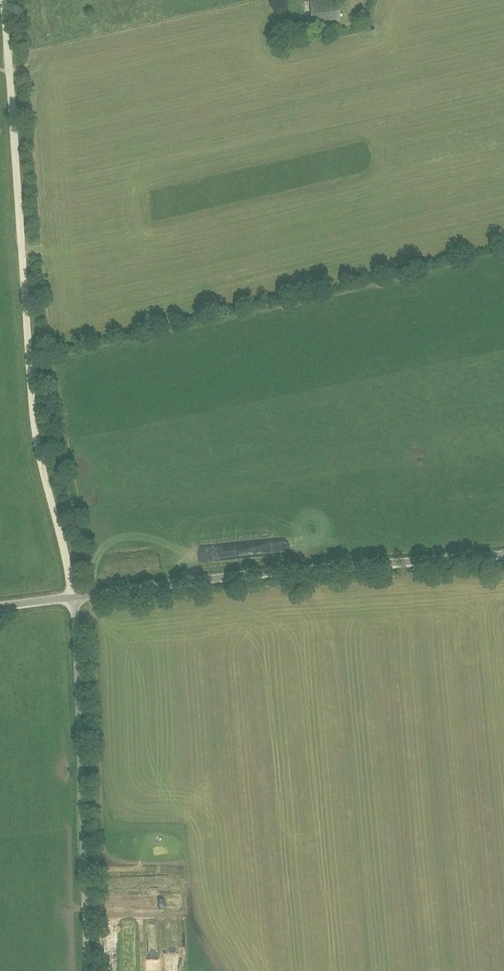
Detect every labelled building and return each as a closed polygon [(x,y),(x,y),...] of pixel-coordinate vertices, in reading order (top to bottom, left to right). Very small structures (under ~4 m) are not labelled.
[(338,0),(310,0),(313,31),(342,28),(338,0)]
